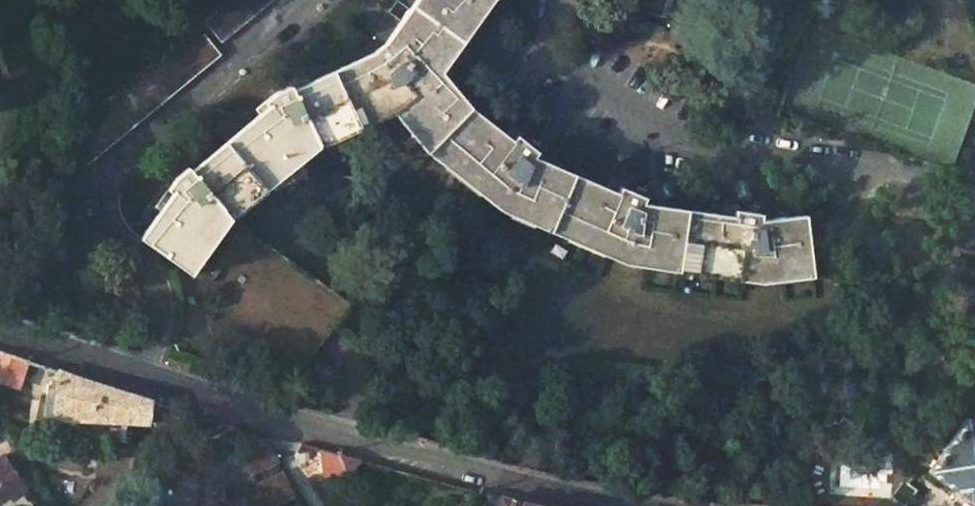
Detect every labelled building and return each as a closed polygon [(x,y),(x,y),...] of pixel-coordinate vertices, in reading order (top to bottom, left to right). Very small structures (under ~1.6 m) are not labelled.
[(145,235),(198,271),(235,218),(319,146),(401,110),(432,148),(502,206),(505,209),(633,266),(767,289),(821,283),(814,217),(773,220),(768,215),(741,212),(739,218),(652,204),(650,198),(628,189),(625,192),(544,155),(543,147),(525,133),(520,138),(479,104),(451,68),(496,0),(417,0),(393,37),(380,50),(299,86),(296,81),(284,87),(270,99),(273,103),(198,168),(193,162),(173,186),(176,190),(145,235)] [(207,19),(226,42),(276,0),(229,0),(207,19)] [(639,11),(656,19),(664,3),(658,0),(645,0),(639,11)] [(226,55),(205,29),(59,150),(81,175),(226,55)] [(26,362),(0,353),(0,377),(18,383),(26,362)] [(148,401),(59,372),(56,420),(147,422),(148,401)] [(185,413),(155,404),(153,424),(183,426),(185,413)] [(974,505),(974,427),(966,420),(929,474),(974,505)] [(237,451),(250,478),(279,462),(268,437),(250,432),(250,436),(249,440),(248,442),(247,444),(244,447),(241,449),(237,451)] [(363,462),(340,455),(354,484),(363,462)] [(22,487),(3,458),(0,460),(0,503),(22,487)] [(284,472),(256,486),(266,505),(278,505),(296,497),(284,472)]
